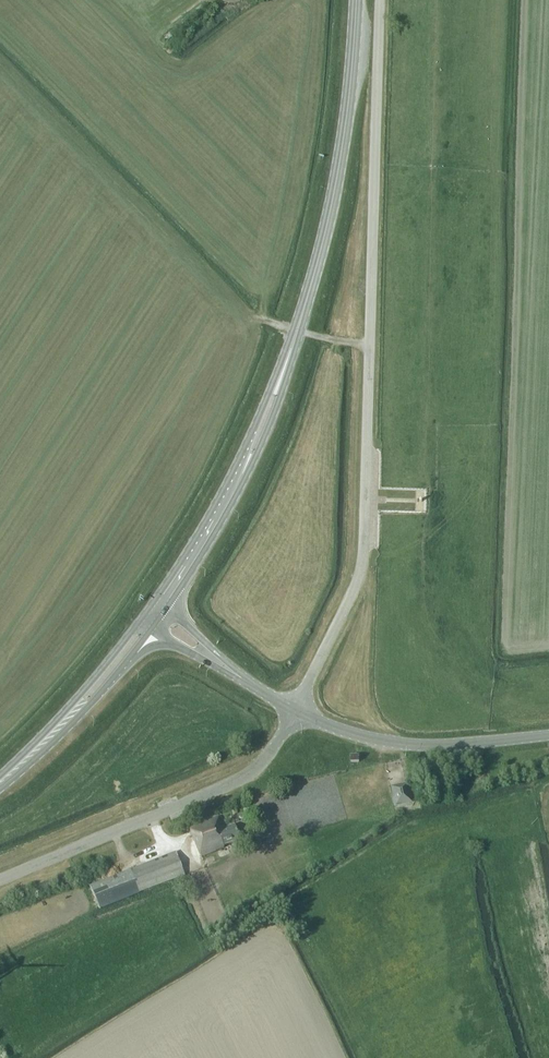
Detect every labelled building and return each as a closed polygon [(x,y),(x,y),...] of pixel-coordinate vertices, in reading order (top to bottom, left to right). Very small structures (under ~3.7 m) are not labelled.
[(412,804),(408,783),(391,787),(394,799),(392,799),(394,808),(412,804)] [(219,818),(191,829),(202,857),(216,852),(216,851),(224,848),(223,846),(240,840),(234,825),(224,829),(219,818)] [(184,876),(175,853),(90,886),(99,910),(184,876)]
